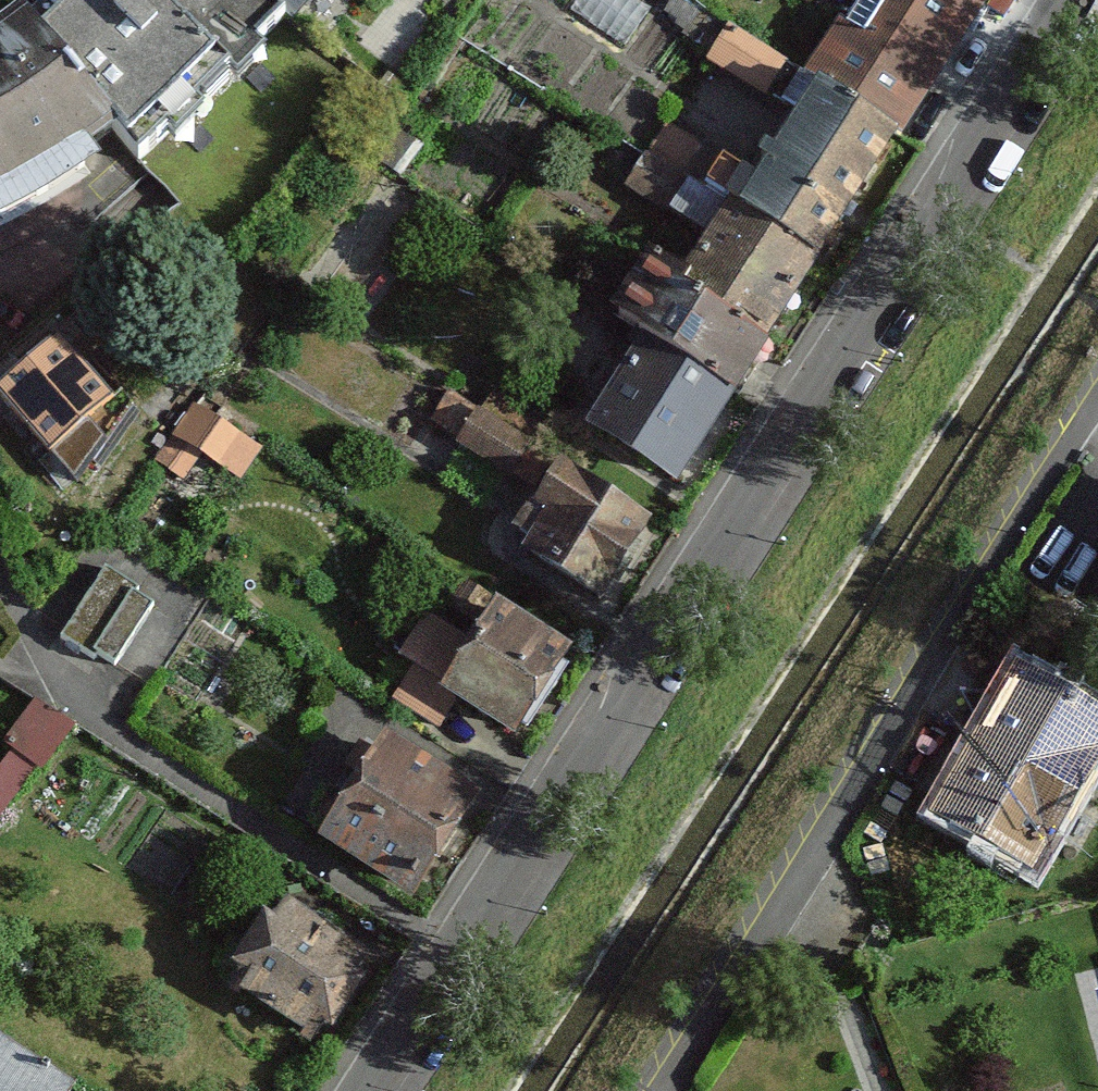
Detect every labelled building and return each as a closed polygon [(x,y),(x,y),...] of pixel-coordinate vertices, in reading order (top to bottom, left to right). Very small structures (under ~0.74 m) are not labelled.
[(54,177),(116,132),(136,158),(259,50),(249,40),(273,17),(260,6),(253,0),(46,0),(43,3),(0,32),(0,206),(54,177)] [(904,144),(996,0),(849,0),(800,78),(817,89),(904,144)] [(728,29),(707,64),(766,99),(787,64),(728,29)] [(705,242),(695,257),(782,312),(904,144),(817,89),(757,184),(747,198),(737,191),(723,211),(705,242)] [(705,150),(666,126),(644,160),(682,184),(705,150)] [(757,184),(705,150),(682,184),(688,188),(723,211),(737,191),(747,198),(757,184)] [(682,184),(644,160),(624,191),(668,220),(688,188),(682,184)] [(723,211),(688,188),(668,220),(705,242),(723,211)] [(612,314),(648,336),(733,390),(782,312),(695,257),(682,277),(648,256),(612,314)] [(0,384),(0,406),(47,455),(115,391),(57,331),(11,374),(0,384)] [(675,481),(733,390),(648,336),(590,427),(675,481)] [(499,389),(464,435),(507,468),(543,423),(499,389)] [(185,404),(168,432),(240,475),(257,447),(192,408),(185,404)] [(547,511),(525,546),(605,595),(649,523),(557,467),(535,503),(547,511)] [(65,632),(62,636),(89,653),(92,647),(113,660),(149,604),(125,589),(128,585),(104,570),(65,632)] [(495,605),(443,689),(515,733),(567,650),(495,605)] [(932,815),(1035,873),(1097,760),(1097,713),(1014,666),(938,803),(932,815)] [(33,703),(0,752),(0,821),(35,775),(42,777),(75,728),(33,703)] [(317,851),(413,911),(483,804),(386,745),(317,851)] [(228,990),(308,1041),(366,951),(286,900),(228,990)] [(70,1088),(0,1040),(0,1090),(68,1090),(70,1088)]
